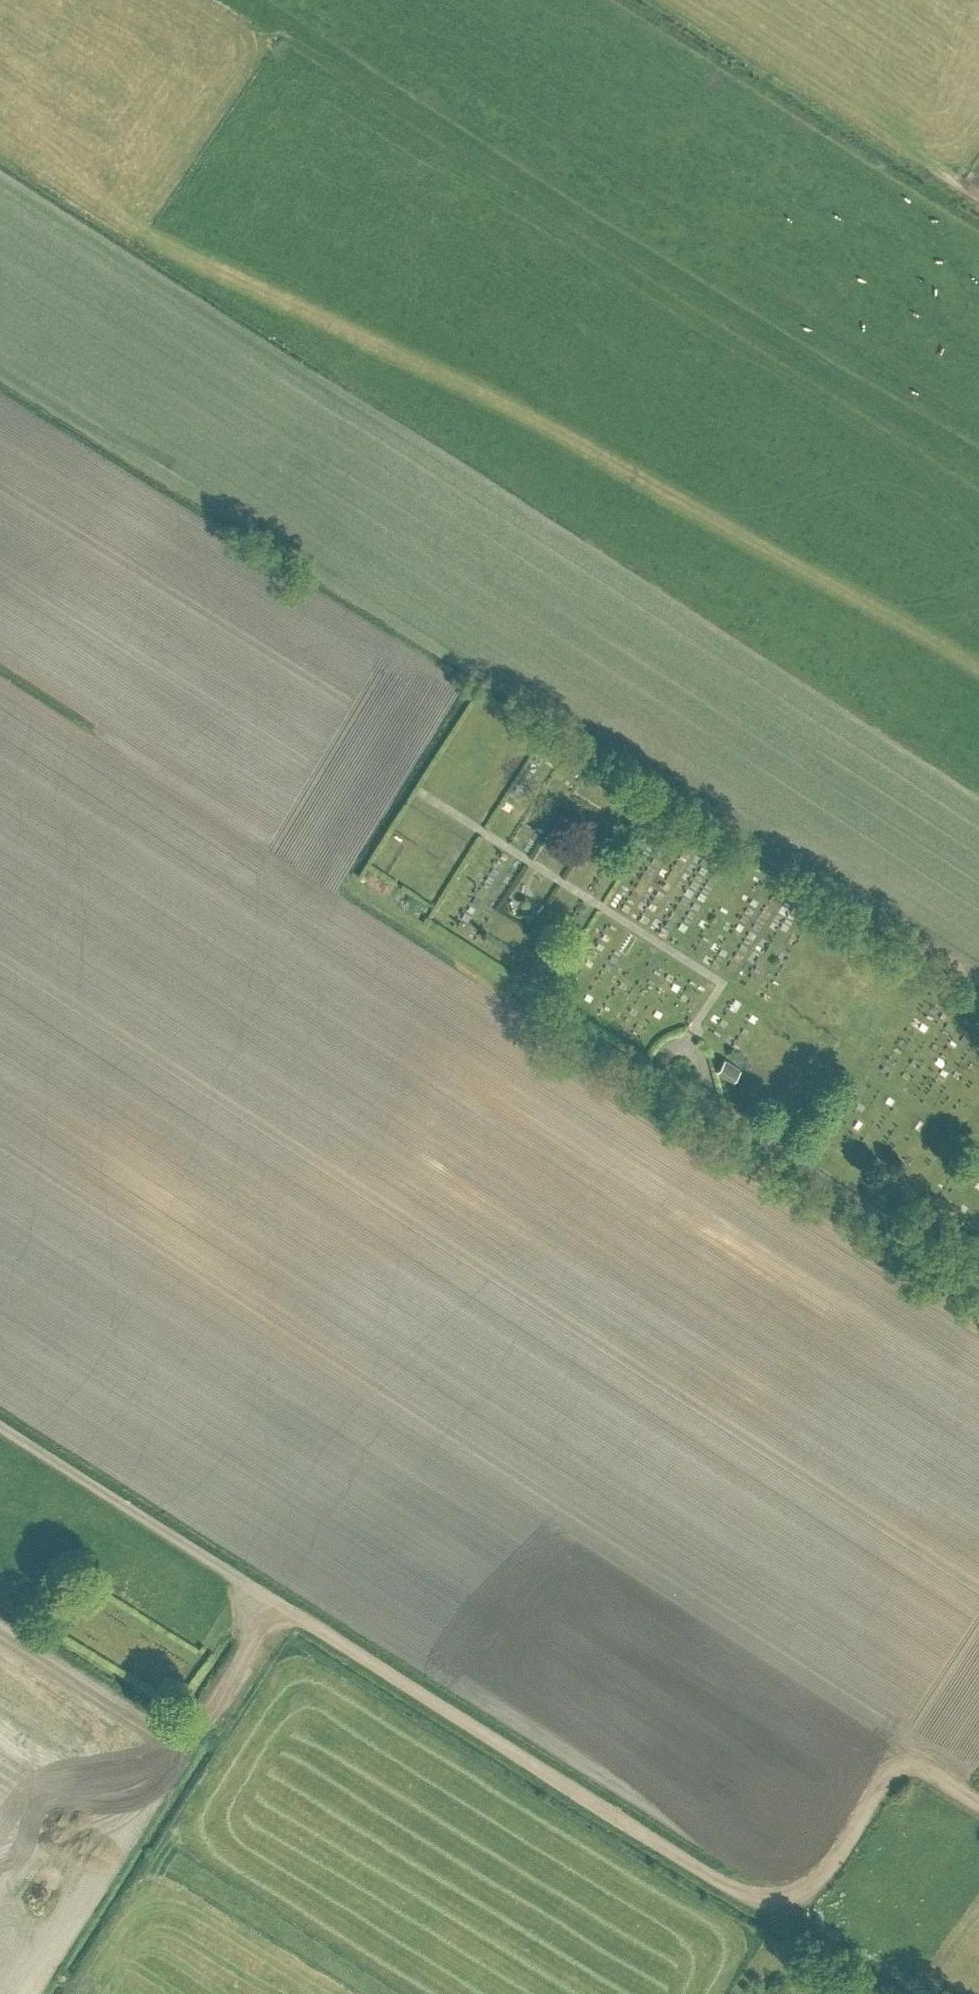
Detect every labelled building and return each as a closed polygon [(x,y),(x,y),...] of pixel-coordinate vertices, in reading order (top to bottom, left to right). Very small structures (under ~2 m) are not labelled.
[(736,1079),(744,1065),(728,1055),(719,1069),(736,1079)]
